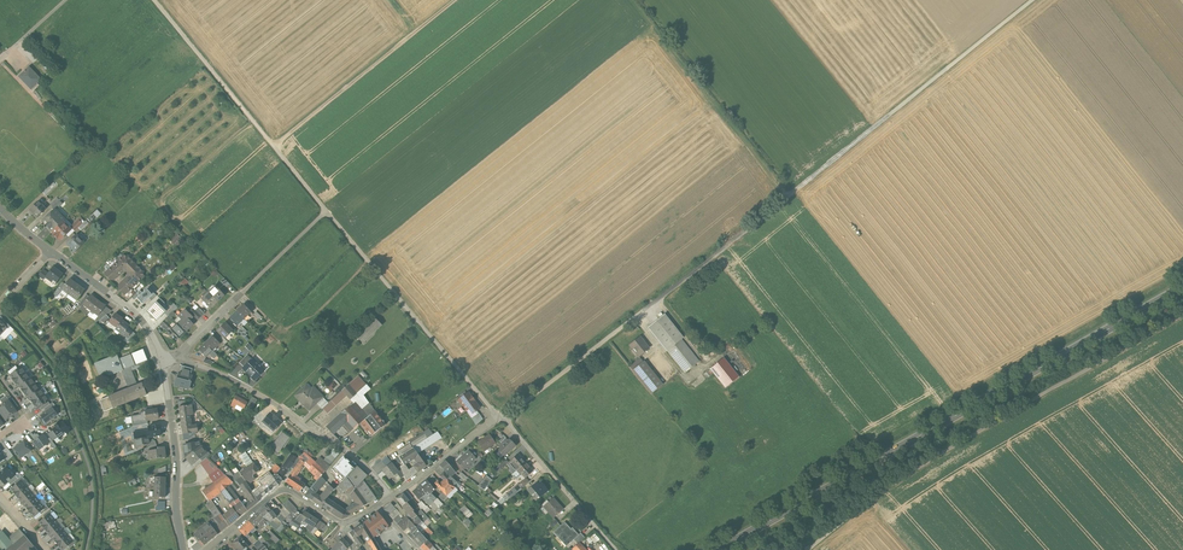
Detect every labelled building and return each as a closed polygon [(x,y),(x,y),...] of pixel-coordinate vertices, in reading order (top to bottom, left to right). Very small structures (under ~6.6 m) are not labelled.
[(41,79),(28,67),(20,75),(32,87),(35,85),(37,87),(39,85),(37,83),(41,79)] [(49,187),(43,193),(46,196),(52,190),(49,187)] [(39,201),(29,210),(33,214),(42,205),(39,201)] [(55,205),(52,209),(54,211),(55,211),(63,204),(60,201),(55,205)] [(42,205),(33,214),(37,218),(46,209),(42,205)] [(55,211),(54,211),(43,222),(52,232),(63,222),(66,219),(59,213),(58,214),(55,211)] [(78,220),(71,227),(75,232),(78,228),(82,224),(78,220)] [(82,224),(78,228),(81,231),(88,223),(86,221),(82,224)] [(63,222),(52,232),(55,235),(55,237),(56,238),(58,238),(60,240),(71,230),(63,222)] [(84,244),(76,235),(67,244),(68,243),(73,247),(72,248),(75,252),(84,244)] [(127,256),(123,256),(118,261),(122,265),(122,270),(129,270),(135,265),(127,256)] [(118,261),(111,268),(119,276),(122,272),(122,270),(122,265),(118,261)] [(143,273),(135,265),(129,270),(129,277),(135,277),(139,281),(143,277),(143,273)] [(63,274),(53,267),(48,274),(46,277),(52,282),(53,280),(57,283),(63,274)] [(111,268),(104,274),(110,280),(114,280),(119,276),(111,268)] [(48,274),(43,270),(38,276),(44,280),(46,277),(48,274)] [(135,277),(129,277),(127,277),(124,281),(131,289),(139,281),(135,277)] [(224,278),(221,282),(226,287),(230,284),(224,278)] [(65,285),(62,289),(69,294),(76,285),(69,279),(65,285)] [(124,281),(119,285),(119,289),(125,295),(131,289),(124,281)] [(84,290),(76,285),(69,294),(77,300),(84,290)] [(224,295),(215,287),(208,294),(217,302),(224,295)] [(142,293),(137,298),(142,304),(149,298),(154,294),(148,288),(142,293)] [(137,298),(142,293),(140,290),(132,298),(134,300),(137,298)] [(208,294),(206,291),(202,295),(204,298),(202,300),(210,309),(217,302),(208,294)] [(98,301),(90,295),(89,297),(86,301),(83,305),(90,311),(98,301)] [(160,298),(147,311),(156,321),(163,313),(162,313),(158,308),(163,304),(165,302),(164,301),(163,301),(160,298)] [(83,299),(78,306),(80,308),(83,305),(86,301),(83,299)] [(105,306),(98,301),(90,311),(98,316),(101,311),(105,306)] [(69,304),(63,309),(68,315),(73,310),(69,304)] [(163,312),(167,308),(165,306),(163,304),(158,308),(162,313),(163,312)] [(250,312),(244,305),(237,312),(244,319),(250,312)] [(110,311),(105,306),(101,311),(106,315),(110,311)] [(167,308),(163,312),(167,316),(172,311),(168,308),(168,307),(167,308)] [(204,314),(199,308),(195,311),(201,317),(204,314)] [(185,310),(178,317),(181,320),(178,324),(186,332),(193,325),(189,321),(193,318),(185,310)] [(97,317),(98,316),(90,311),(87,315),(94,321),(97,317)] [(106,315),(101,311),(98,316),(97,317),(100,320),(106,315)] [(198,320),(201,317),(195,311),(192,314),(193,314),(198,320)] [(237,312),(230,319),(237,326),(244,319),(237,312)] [(256,312),(253,314),(259,320),(262,317),(256,312)] [(684,338),(665,313),(647,327),(666,352),(681,340),(684,338)] [(122,320),(114,314),(109,322),(117,328),(122,321),(122,320)] [(355,337),(362,344),(382,326),(374,318),(355,337)] [(5,320),(2,323),(6,328),(7,329),(10,326),(5,320)] [(130,327),(122,321),(117,328),(116,328),(120,331),(120,333),(127,339),(132,333),(128,329),(130,327)] [(117,328),(109,322),(107,326),(114,331),(115,331),(116,328),(117,328)] [(169,328),(163,322),(160,325),(166,331),(169,328)] [(178,324),(174,328),(174,327),(171,330),(179,339),(186,332),(178,324)] [(232,331),(225,324),(217,331),(222,336),(224,339),(232,331)] [(240,328),(237,331),(244,338),(247,335),(240,328)] [(224,339),(222,336),(219,338),(224,344),(225,345),(227,342),(224,339)] [(219,344),(212,337),(206,343),(212,351),(213,351),(219,344)] [(640,337),(629,345),(633,349),(634,349),(639,355),(638,356),(648,348),(640,337)] [(681,340),(666,352),(683,374),(698,362),(681,340)] [(206,343),(199,350),(206,357),(209,354),(213,359),(217,355),(213,351),(212,351),(206,343)] [(225,345),(224,344),(221,347),(227,353),(231,349),(228,347),(225,345)] [(131,355),(119,360),(117,355),(95,364),(101,379),(122,371),(130,367),(135,366),(131,355)] [(247,355),(239,363),(244,367),(251,359),(247,355)] [(259,364),(253,358),(251,359),(244,367),(243,369),(249,374),(259,364)] [(643,362),(640,358),(630,366),(632,370),(643,362)] [(710,368),(726,387),(739,376),(723,358),(710,368)] [(663,384),(644,361),(633,370),(652,394),(663,384)] [(259,364),(249,374),(255,380),(265,370),(259,364)] [(16,366),(8,372),(10,375),(18,370),(16,366)] [(180,373),(191,376),(192,369),(182,366),(180,373)] [(10,375),(9,376),(13,382),(25,373),(21,367),(18,370),(10,375)] [(130,367),(122,371),(129,389),(138,385),(130,367)] [(25,373),(13,382),(17,388),(18,387),(29,379),(25,373)] [(176,379),(174,386),(189,389),(191,382),(190,382),(192,376),(191,376),(180,373),(179,373),(177,379),(176,379)] [(366,386),(358,376),(350,384),(358,393),(366,386)] [(29,379),(18,387),(22,393),(35,384),(30,378),(29,379)] [(332,391),(337,387),(332,381),(327,385),(332,391)] [(129,389),(100,400),(104,412),(147,395),(142,383),(138,385),(129,389)] [(35,384),(22,393),(27,399),(28,398),(39,390),(35,384)] [(350,384),(342,390),(342,391),(347,396),(350,400),(358,393),(350,384)] [(358,393),(350,400),(353,403),(355,402),(368,417),(374,411),(366,400),(363,395),(370,390),(366,386),(358,393)] [(314,389),(310,393),(304,387),(295,396),(302,403),(303,402),(311,409),(316,404),(322,397),(314,389)] [(39,390),(28,398),(32,404),(44,395),(40,389),(39,390)] [(342,391),(323,408),(328,414),(347,396),(342,391)] [(468,393),(459,400),(466,410),(471,407),(474,412),(480,408),(468,393)] [(247,399),(237,394),(236,396),(235,396),(232,403),(231,406),(240,411),(242,408),(243,409),(247,403),(245,402),(247,399)] [(44,395),(32,404),(36,410),(48,401),(44,395)] [(6,396),(0,400),(3,404),(11,416),(17,412),(15,408),(9,401),(6,396)] [(322,397),(316,404),(322,409),(328,403),(322,397)] [(18,406),(12,399),(9,401),(15,408),(18,406)] [(178,402),(179,412),(192,410),(191,405),(186,406),(185,401),(178,402)] [(368,417),(355,402),(353,403),(349,406),(363,421),(368,417)] [(44,409),(46,412),(52,407),(55,405),(53,403),(44,409)] [(3,404),(0,406),(0,412),(2,415),(6,420),(11,416),(3,404)] [(363,421),(349,406),(341,414),(354,429),(360,424),(363,421)] [(58,415),(52,407),(46,412),(40,416),(46,424),(58,415)] [(153,410),(145,411),(145,414),(131,417),(132,423),(146,420),(146,421),(147,421),(158,419),(157,409),(153,410)] [(192,410),(179,412),(181,422),(191,420),(190,415),(193,414),(192,410)] [(363,421),(360,424),(365,430),(364,431),(367,434),(368,434),(370,433),(372,436),(383,426),(381,424),(383,422),(384,422),(381,418),(380,419),(374,411),(368,417),(363,421)] [(478,413),(471,418),(476,425),(483,419),(478,413)] [(341,414),(337,417),(343,424),(341,425),(348,434),(354,429),(341,414)] [(337,417),(326,427),(332,434),(341,425),(343,424),(337,417)] [(191,420),(181,422),(182,431),(184,431),(184,434),(183,434),(197,432),(198,432),(197,425),(191,426),(191,420)] [(56,427),(53,430),(58,437),(61,437),(63,436),(63,437),(64,437),(66,436),(67,434),(66,434),(69,431),(63,422),(60,425),(58,423),(55,426),(56,427)] [(131,440),(134,440),(135,440),(140,439),(139,433),(138,428),(138,425),(134,426),(133,427),(131,427),(132,434),(130,434),(131,440)] [(156,425),(151,426),(148,427),(149,433),(150,437),(161,435),(159,425),(156,426),(156,425)] [(197,432),(183,434),(184,441),(189,440),(197,434),(197,432)] [(275,451),(278,454),(289,438),(281,432),(270,448),(275,451)] [(29,435),(34,442),(39,450),(42,448),(43,449),(47,446),(46,445),(49,443),(47,440),(43,435),(40,437),(38,434),(37,435),(35,433),(33,434),(32,433),(29,435)] [(422,442),(427,438),(424,434),(409,444),(412,448),(413,448),(416,446),(422,442)] [(437,439),(434,434),(427,438),(422,442),(425,447),(437,439)] [(489,435),(477,442),(484,451),(494,444),(489,435)] [(50,438),(47,440),(49,443),(53,448),(56,447),(50,438)] [(140,439),(135,440),(134,440),(135,449),(147,445),(148,444),(147,444),(149,443),(148,438),(144,438),(140,439)] [(508,441),(505,438),(500,443),(497,446),(500,449),(508,441)] [(515,446),(509,440),(508,441),(500,449),(499,450),(504,456),(511,449),(511,450),(515,446)] [(24,441),(13,449),(20,459),(31,451),(24,441)] [(243,449),(245,452),(249,449),(247,442),(241,446),(243,449)] [(418,449),(415,451),(416,453),(425,447),(422,442),(416,446),(418,449)] [(185,456),(186,457),(200,446),(198,443),(184,444),(185,449),(184,449),(185,456)] [(403,454),(412,448),(409,444),(397,452),(400,456),(403,454)] [(200,446),(186,457),(192,465),(200,459),(206,454),(206,453),(200,446)] [(157,450),(149,451),(149,452),(150,460),(164,458),(164,451),(164,450),(164,448),(163,447),(157,448),(157,450)] [(6,458),(5,458),(8,461),(13,456),(7,448),(1,452),(6,458)] [(412,448),(403,454),(408,462),(413,458),(418,455),(416,453),(415,451),(413,448),(412,448)] [(468,451),(456,462),(463,470),(475,459),(468,451)] [(206,454),(200,459),(202,462),(206,458),(210,455),(208,452),(206,453),(206,454)] [(245,452),(239,456),(248,468),(253,464),(251,460),(245,452)] [(301,460),(305,464),(310,458),(304,453),(299,459),(300,460),(301,460)] [(329,454),(323,461),(329,466),(334,458),(329,454)] [(408,462),(403,454),(400,456),(399,457),(404,465),(405,464),(408,462)] [(525,463),(517,454),(509,462),(508,463),(516,471),(518,470),(525,463)] [(426,466),(418,455),(413,458),(417,464),(413,466),(418,472),(426,466)] [(336,476),(342,482),(355,468),(349,462),(343,456),(338,462),(339,462),(331,470),(337,475),(336,476)] [(293,470),(300,460),(299,459),(297,457),(294,462),(291,466),(290,468),(293,470)] [(313,478),(317,481),(320,478),(329,466),(323,461),(319,457),(315,462),(308,469),(308,470),(314,477),(313,478)] [(216,467),(206,458),(200,463),(210,476),(219,470),(219,469),(216,467)] [(305,464),(304,465),(308,469),(315,462),(310,458),(305,464)] [(506,459),(499,466),(502,469),(508,463),(509,462),(506,459)] [(301,460),(291,474),(295,477),(296,476),(304,465),(305,464),(301,460)] [(455,472),(445,461),(439,466),(444,471),(446,472),(451,476),(455,472)] [(279,471),(279,472),(284,476),(290,468),(291,466),(286,462),(279,471)] [(396,472),(390,463),(382,469),(389,478),(395,473),(396,472)] [(532,471),(525,463),(518,470),(524,477),(532,471)] [(248,468),(240,473),(244,480),(245,481),(249,479),(252,476),(250,473),(256,468),(253,464),(248,468)] [(276,465),(271,470),(274,473),(276,475),(279,472),(279,471),(280,468),(278,466),(279,465),(278,464),(277,465),(276,465)] [(406,481),(412,476),(408,470),(405,464),(404,465),(401,467),(401,468),(404,476),(406,481)] [(342,482),(341,482),(346,489),(350,494),(356,488),(363,480),(367,476),(357,466),(355,468),(342,482)] [(418,472),(413,466),(408,470),(412,476),(418,472)] [(439,466),(434,470),(439,476),(443,472),(444,471),(439,466)] [(0,473),(0,479),(1,480),(0,480),(5,485),(8,482),(15,476),(11,471),(10,471),(6,467),(4,469),(0,473)] [(256,468),(250,473),(252,476),(253,476),(259,471),(256,468)] [(404,476),(401,468),(396,472),(395,473),(400,479),(404,476)] [(224,475),(219,470),(210,476),(209,476),(213,483),(224,475)] [(451,477),(443,472),(439,476),(445,483),(448,480),(451,477)] [(253,493),(258,502),(278,485),(273,478),(269,474),(258,483),(261,486),(253,493)] [(300,479),(296,476),(295,477),(291,474),(286,481),(297,490),(302,484),(299,481),(300,479)] [(228,479),(224,475),(213,483),(202,491),(209,501),(211,500),(221,493),(220,492),(228,486),(229,486),(233,483),(228,479)] [(234,475),(228,479),(233,483),(229,486),(230,488),(239,482),(234,475)] [(280,482),(281,480),(276,475),(274,476),(273,478),(278,485),(280,482)] [(11,485),(14,482),(18,479),(15,476),(8,482),(11,485)] [(22,476),(14,482),(17,485),(21,481),(24,479),(22,476)] [(486,476),(478,486),(484,490),(492,480),(486,476)] [(452,478),(451,477),(448,480),(453,486),(457,482),(452,478)] [(166,478),(153,478),(153,483),(154,483),(154,487),(165,488),(166,478)] [(317,481),(312,487),(317,491),(325,482),(320,478),(317,481)] [(518,485),(521,488),(528,482),(525,479),(518,485)] [(247,485),(245,481),(244,480),(243,481),(242,480),(239,482),(238,484),(243,491),(249,488),(247,485)] [(376,499),(363,480),(356,488),(368,504),(376,499)] [(433,488),(427,480),(419,486),(423,492),(433,502),(436,499),(430,494),(433,492),(431,490),(433,488)] [(442,485),(439,488),(443,492),(446,496),(450,493),(455,488),(453,486),(448,480),(445,483),(442,485)] [(17,485),(11,490),(16,495),(26,487),(25,485),(21,481),(17,485)] [(329,487),(325,482),(317,491),(315,494),(316,495),(312,501),(320,506),(327,498),(334,490),(330,486),(329,487)] [(341,482),(337,487),(342,493),(346,489),(341,482)] [(541,482),(539,484),(537,482),(531,487),(527,490),(531,495),(535,492),(540,498),(548,491),(541,482)] [(228,486),(220,492),(221,493),(231,505),(239,499),(230,488),(229,486),(228,486)] [(419,486),(412,492),(419,500),(422,498),(422,496),(426,500),(424,501),(429,505),(430,505),(433,502),(423,492),(419,486)] [(26,487),(16,495),(20,501),(30,492),(27,488),(26,487)] [(165,488),(154,487),(154,492),(153,492),(153,497),(165,498),(165,488)] [(317,491),(312,487),(310,489),(305,495),(312,501),(316,495),(315,494),(317,491)] [(249,488),(243,491),(247,497),(251,494),(251,493),(252,492),(249,488)] [(368,504),(356,488),(350,494),(356,503),(361,508),(368,504)] [(30,492),(20,501),(25,506),(35,497),(34,496),(30,492)] [(417,508),(410,500),(408,501),(406,498),(409,495),(406,492),(396,499),(402,506),(406,502),(414,511),(417,508)] [(442,501),(447,497),(446,496),(443,492),(438,497),(442,501)] [(251,494),(247,497),(249,499),(246,501),(246,503),(243,505),(248,511),(258,502),(254,496),(253,493),(251,494)] [(507,493),(499,500),(503,504),(510,497),(507,493)] [(35,497),(25,506),(29,511),(39,503),(38,501),(35,497)] [(337,505),(327,498),(320,506),(331,513),(337,505)] [(436,499),(433,502),(435,505),(439,508),(442,505),(437,498),(436,499)] [(563,510),(553,498),(544,507),(554,518),(563,510)] [(243,505),(239,499),(231,505),(234,508),(233,509),(234,510),(240,517),(248,511),(243,505)] [(214,519),(220,514),(211,500),(209,501),(205,506),(213,516),(210,518),(212,521),(214,519)] [(286,509),(292,515),(296,510),(297,509),(288,500),(282,505),(286,509)] [(277,507),(271,501),(266,506),(268,509),(271,512),(271,511),(277,507)] [(421,501),(418,504),(426,514),(430,510),(427,506),(425,506),(421,501)] [(165,502),(157,502),(157,507),(155,507),(155,511),(164,510),(165,502)] [(414,511),(406,502),(402,506),(410,515),(413,512),(414,511)] [(39,503),(29,511),(34,517),(39,512),(44,508),(42,506),(39,503)] [(356,503),(348,508),(352,513),(361,509),(361,508),(356,503)] [(49,509),(45,504),(42,506),(44,508),(39,512),(42,515),(49,509)] [(393,507),(390,504),(384,510),(390,516),(396,510),(393,507)] [(343,509),(337,505),(331,513),(337,517),(341,519),(352,513),(348,508),(343,510),(343,509)] [(266,506),(258,513),(263,518),(266,515),(271,512),(268,509),(266,506)] [(464,506),(459,510),(468,519),(472,515),(464,506)] [(277,518),(281,522),(289,515),(283,509),(279,514),(280,515),(277,518)] [(396,510),(390,516),(393,520),(400,514),(396,509),(396,510)] [(489,509),(484,514),(488,518),(490,516),(493,514),(489,509)] [(50,510),(43,516),(45,518),(50,515),(53,513),(50,510)] [(234,510),(223,518),(225,520),(229,526),(240,517),(234,510)] [(301,514),(296,510),(292,515),(296,519),(301,514)] [(277,518),(271,511),(271,512),(266,515),(263,518),(266,521),(269,519),(271,522),(273,521),(277,518)] [(318,520),(304,511),(302,515),(301,514),(296,519),(295,520),(293,519),(290,524),(297,529),(301,524),(306,527),(305,527),(311,531),(314,528),(313,528),(314,527),(318,521),(318,520)] [(410,515),(407,517),(410,521),(412,520),(413,521),(412,523),(415,526),(421,521),(419,518),(416,515),(413,512),(410,515)] [(258,513),(252,519),(257,524),(259,523),(262,526),(266,521),(263,518),(258,513)] [(377,513),(364,523),(373,537),(388,525),(383,519),(382,519),(377,513)] [(419,518),(421,521),(423,523),(427,519),(424,513),(419,518)] [(220,514),(214,519),(219,525),(225,520),(223,518),(220,514)] [(400,514),(393,520),(397,524),(402,519),(401,518),(402,517),(400,514)] [(45,518),(39,523),(44,529),(54,520),(50,515),(45,518)] [(407,517),(406,516),(403,519),(406,523),(403,525),(406,528),(408,526),(410,529),(413,532),(417,529),(415,526),(412,523),(410,521),(407,517)] [(212,521),(194,535),(199,542),(201,541),(205,546),(224,530),(219,525),(214,519),(212,521)] [(252,519),(249,521),(255,528),(257,525),(257,524),(252,519)] [(280,526),(273,521),(271,522),(269,519),(266,521),(268,523),(276,530),(280,526)] [(402,519),(397,524),(403,531),(406,528),(403,525),(406,523),(403,519),(402,519)] [(471,522),(468,519),(463,523),(466,527),(471,522)] [(54,520),(44,529),(48,534),(59,525),(56,522),(54,520)] [(225,520),(219,525),(224,530),(229,526),(225,520)] [(556,520),(550,525),(552,528),(558,522),(556,520)] [(249,521),(240,530),(240,531),(245,536),(252,530),(255,528),(249,521)] [(423,523),(421,521),(415,526),(417,529),(419,531),(425,525),(423,523)] [(573,532),(564,522),(553,532),(558,537),(559,535),(567,545),(575,538),(578,535),(575,531),(573,532)] [(364,523),(353,531),(358,537),(362,534),(367,542),(368,541),(373,538),(373,537),(364,523)] [(59,525),(48,534),(53,539),(63,531),(62,529),(59,525)] [(20,529),(12,536),(25,549),(29,549),(33,546),(20,529)] [(419,531),(417,529),(413,532),(411,534),(409,532),(407,534),(413,540),(416,537),(420,533),(419,531)] [(63,531),(53,539),(57,545),(68,536),(63,531)] [(270,531),(265,535),(275,544),(279,540),(270,531)] [(363,543),(358,537),(353,531),(350,533),(357,543),(360,547),(361,546),(362,545),(363,543)] [(580,533),(578,535),(579,535),(575,538),(579,543),(585,538),(580,533)] [(12,536),(9,539),(14,545),(7,549),(25,549),(12,536)] [(57,545),(62,549),(68,546),(72,542),(72,541),(68,536),(57,545)] [(238,549),(245,549),(249,547),(240,536),(237,538),(233,542),(232,543),(238,549)] [(262,543),(267,549),(270,546),(261,536),(258,538),(259,540),(262,543)] [(416,537),(413,540),(420,547),(427,540),(424,537),(420,541),(416,537)] [(373,538),(368,541),(374,549),(381,549),(373,538)] [(72,542),(68,546),(70,548),(77,542),(75,539),(72,541),(72,542)] [(338,543),(338,544),(332,549),(339,549),(347,543),(343,539),(338,543)] [(256,548),(262,543),(259,540),(253,545),(256,548)] [(427,540),(420,547),(423,549),(429,549),(432,546),(427,540)]
